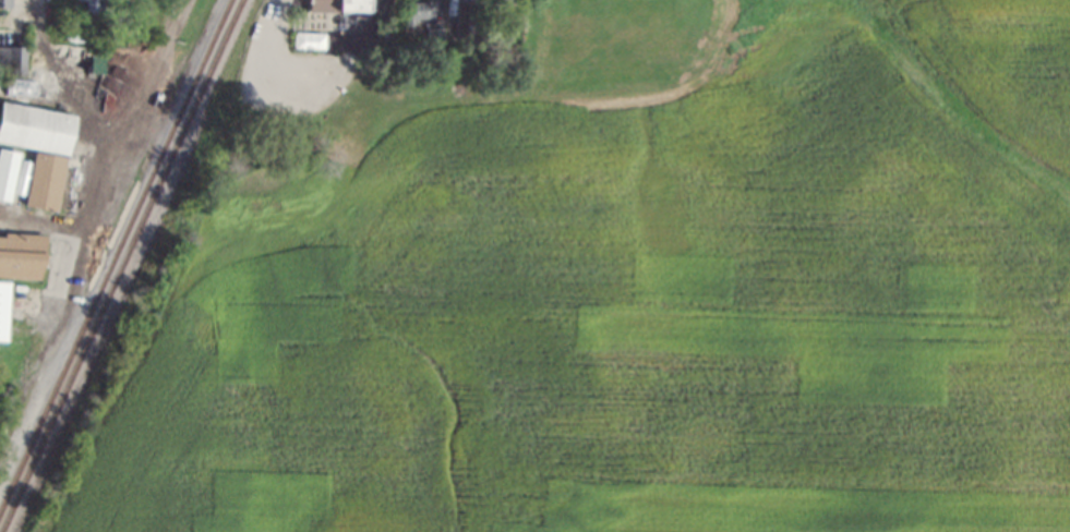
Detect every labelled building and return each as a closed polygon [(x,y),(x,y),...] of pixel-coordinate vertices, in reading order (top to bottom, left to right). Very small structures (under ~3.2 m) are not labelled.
[(9,14),(9,0),(0,0),(0,14),(9,14)] [(103,11),(103,0),(78,0),(87,1),(87,11),(103,11)] [(309,13),(369,13),(369,0),(309,0),(309,13)] [(434,18),(434,2),(404,2),(405,26),(416,26),(416,18),(434,18)] [(325,49),(326,34),(295,33),(294,48),(325,49)] [(0,46),(0,72),(27,73),(28,47),(0,46)] [(107,58),(93,55),(88,73),(102,77),(107,58)] [(0,107),(0,143),(68,156),(75,118),(1,102),(0,107)] [(10,205),(0,202),(0,150),(20,154),(10,205)] [(35,153),(68,159),(56,214),(23,207),(35,153)] [(40,282),(48,238),(3,233),(3,239),(0,238),(0,278),(40,282)]
